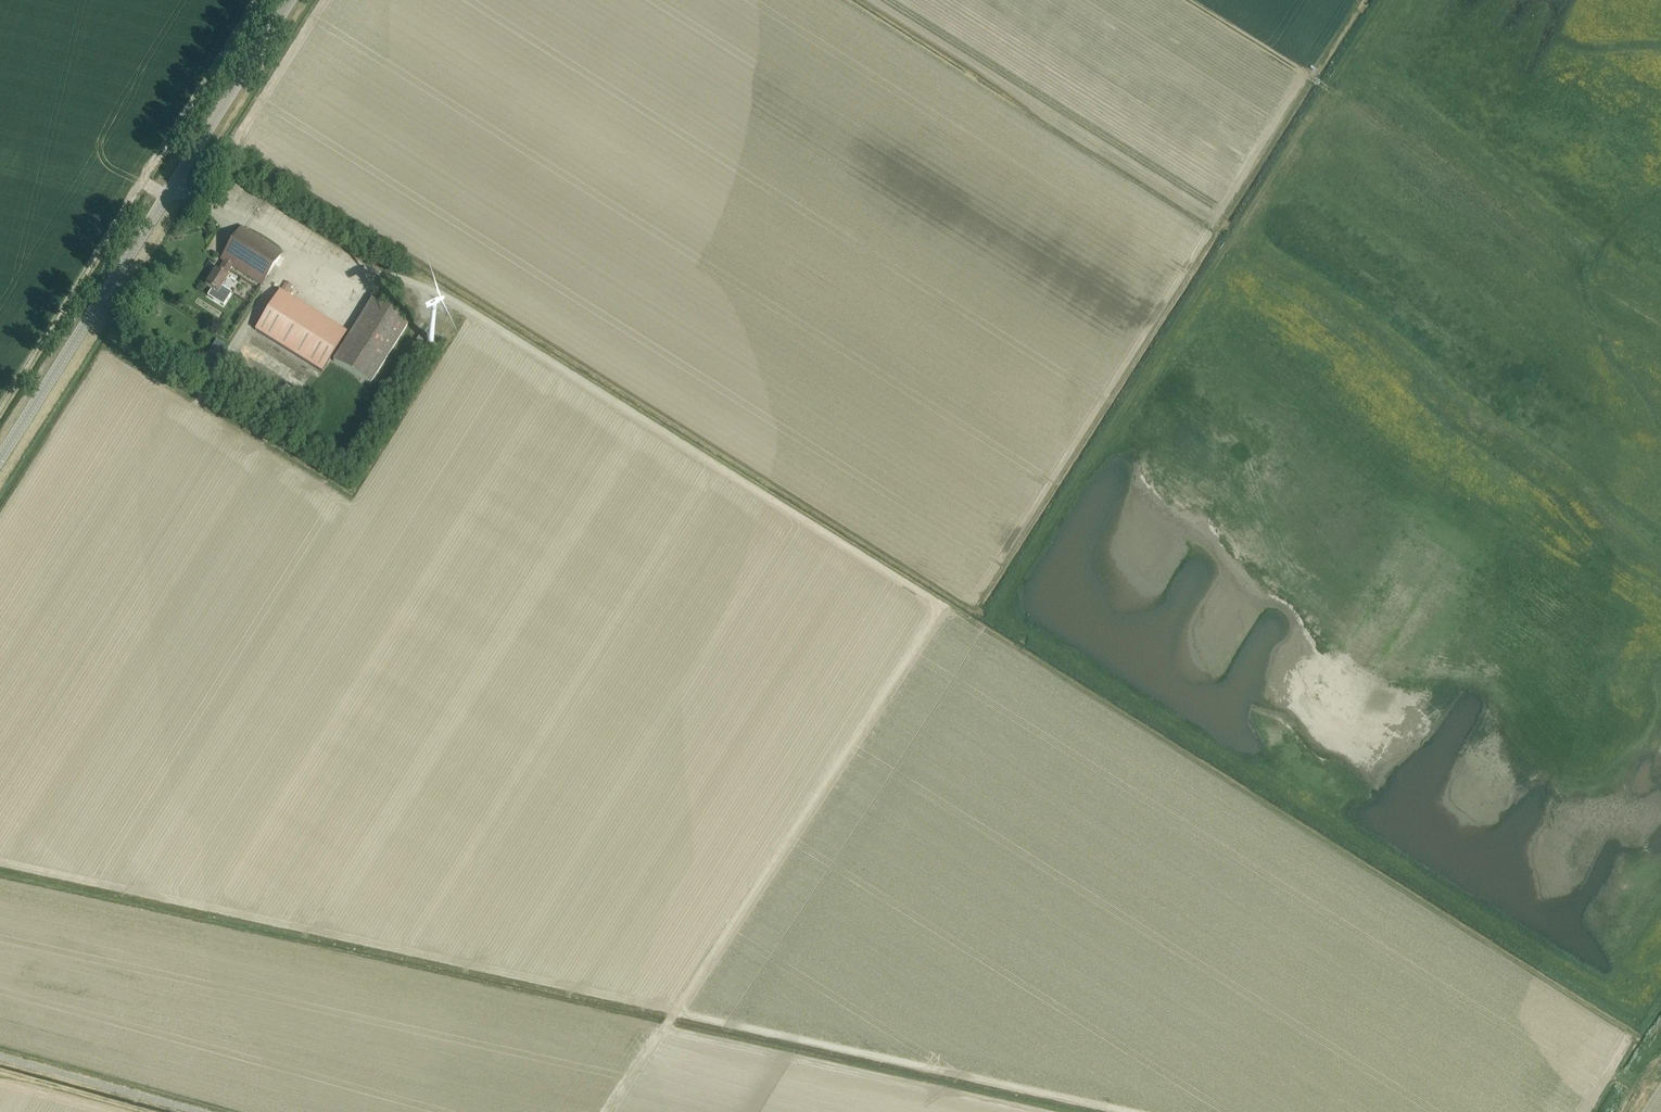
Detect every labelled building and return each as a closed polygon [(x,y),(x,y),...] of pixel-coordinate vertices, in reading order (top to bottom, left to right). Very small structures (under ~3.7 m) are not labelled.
[(262,285),(282,253),(241,227),(221,260),(223,262),(218,271),(216,269),(205,286),(216,292),(212,298),(224,305),(232,292),(222,286),(228,277),(226,276),(232,266),(262,285)] [(284,278),(280,282),(287,287),(290,283),(284,278)] [(322,372),(347,333),(280,290),(255,330),(322,372)] [(333,360),(370,384),(409,322),(372,299),(333,360)] [(417,340),(422,343),(428,335),(423,332),(417,340)]
